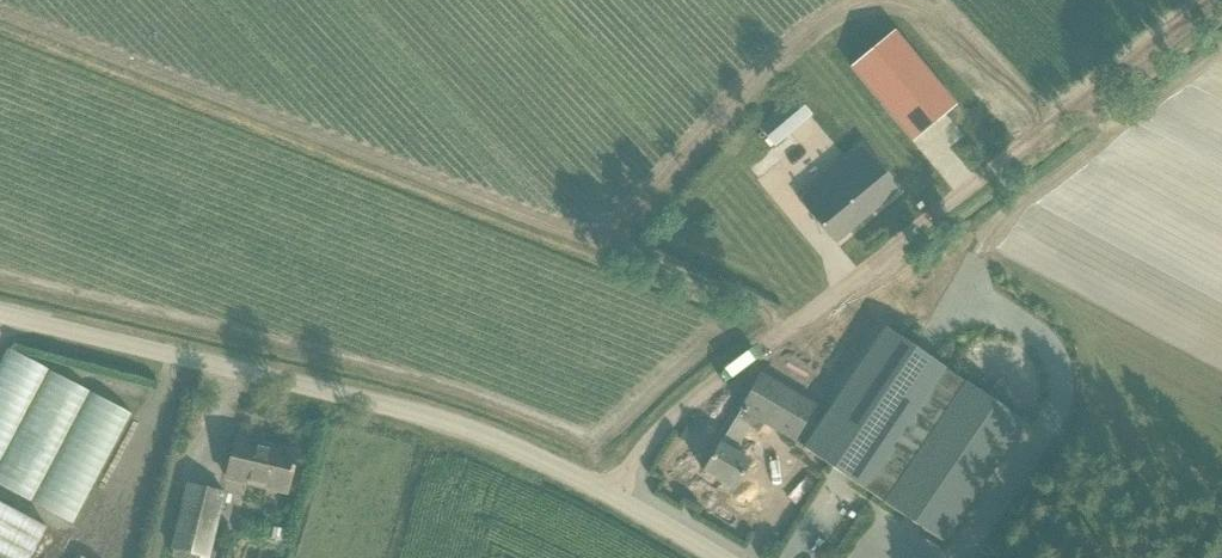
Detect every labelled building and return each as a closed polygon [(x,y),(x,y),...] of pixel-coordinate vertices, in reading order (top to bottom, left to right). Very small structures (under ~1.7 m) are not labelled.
[(956,105),(894,30),(850,67),(912,142),(956,105)] [(775,114),(759,126),(774,145),(790,132),(812,114),(796,96),(775,114)] [(793,154),(815,142),(808,130),(786,142),(793,154)] [(831,184),(804,207),(840,251),(903,199),(866,155),(853,167),(861,177),(840,195),(831,184)] [(703,472),(704,472),(705,471),(732,487),(732,488),(733,489),(750,461),(734,452),(754,418),(804,447),(803,448),(832,467),(943,543),(1025,422),(885,327),(827,413),(761,374),(735,418),(723,438),(703,472)] [(150,412),(19,349),(0,389),(0,480),(95,526),(150,412)] [(236,438),(226,478),(286,492),(291,471),(293,472),(294,466),(292,466),(295,452),(294,452),(293,456),(256,446),(257,443),(236,438)] [(209,557),(219,516),(224,493),(187,483),(182,507),(172,548),(209,557)] [(46,527),(0,502),(0,557),(30,557),(46,527)] [(273,527),(271,539),(282,541),(284,529),(273,527)]
